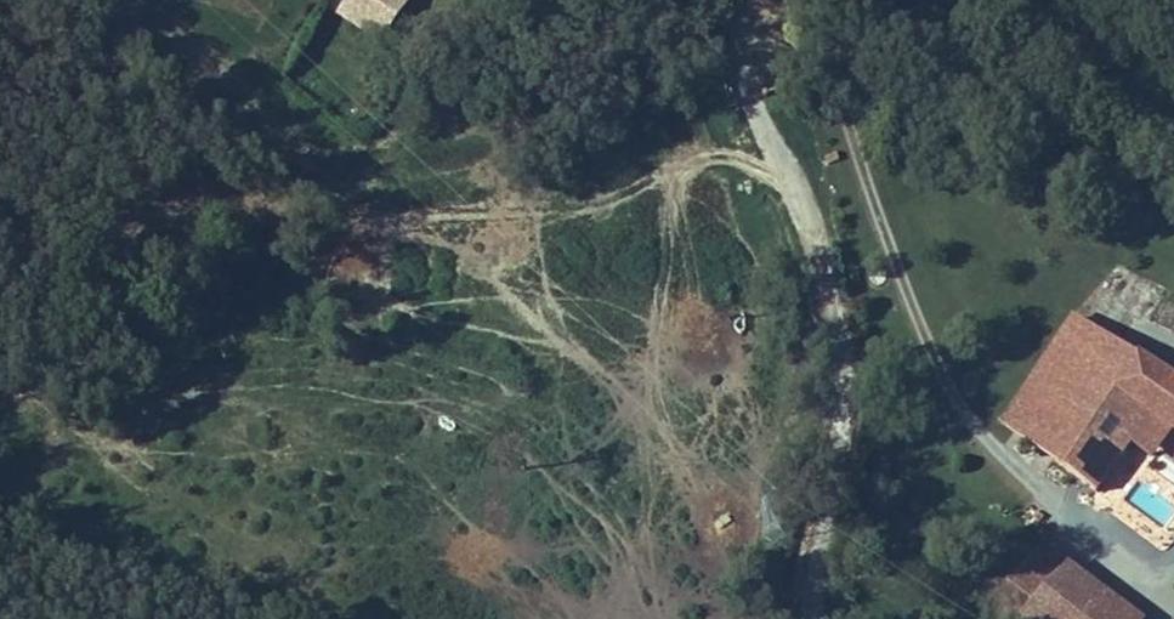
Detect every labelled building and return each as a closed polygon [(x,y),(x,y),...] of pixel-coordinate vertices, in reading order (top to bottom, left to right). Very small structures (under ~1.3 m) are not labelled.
[(409,0),(352,0),(344,12),(384,38),(409,0)] [(162,216),(166,205),(156,202),(153,213),(162,216)] [(1118,344),(1077,315),(1005,422),(1103,489),(1134,447),(1153,461),(1173,431),(1173,379),(1172,381),(1141,359),(1118,344)] [(1046,543),(1044,541),(1009,578),(1035,600),(1016,618),(1143,618),(1046,543)]
